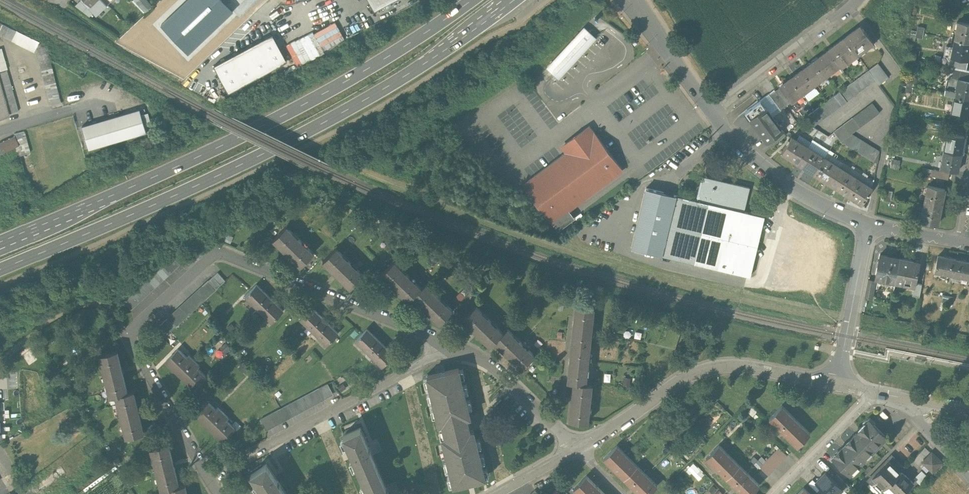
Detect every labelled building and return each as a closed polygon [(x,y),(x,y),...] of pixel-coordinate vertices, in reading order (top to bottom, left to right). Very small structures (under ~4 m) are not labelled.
[(97,15),(104,7),(98,0),(96,0),(91,5),(86,0),(82,0),(97,15)] [(151,6),(146,0),(140,6),(145,12),(151,6)] [(164,23),(190,51),(233,10),(224,0),(188,0),(164,23)] [(374,11),(395,0),(368,0),(374,11)] [(0,22),(0,35),(36,52),(41,42),(0,22)] [(320,53),(346,40),(337,22),(311,34),(320,53)] [(959,22),(955,39),(968,42),(968,24),(959,22)] [(546,66),(548,68),(553,72),(558,77),(596,37),(590,31),(583,25),(546,66)] [(861,26),(845,38),(856,54),(872,42),(874,44),(861,26)] [(229,93),(287,61),(273,34),(214,66),(229,93)] [(856,54),(845,38),(828,50),(839,64),(840,65),(856,54),(858,56),(856,54)] [(955,39),(952,57),(957,58),(968,60),(968,59),(968,42),(955,39)] [(828,50),(814,60),(825,75),(839,64),(828,50)] [(59,95),(49,53),(38,55),(49,100),(50,100),(52,110),(53,110),(56,120),(67,117),(59,95)] [(968,60),(957,58),(955,67),(967,70),(968,60)] [(814,60),(803,69),(813,83),(825,75),(814,60)] [(869,70),(876,79),(880,85),(889,78),(878,63),(869,70)] [(955,67),(953,77),(968,81),(968,70),(967,70),(955,67)] [(0,71),(0,84),(8,114),(19,111),(7,69),(0,71)] [(813,83),(803,69),(791,77),(803,93),(814,84),(813,83)] [(871,83),(876,79),(869,70),(868,70),(863,73),(871,83)] [(866,87),(871,83),(863,73),(859,77),(866,87)] [(791,77),(780,86),(781,87),(791,101),(803,93),(791,77)] [(861,90),(866,87),(859,77),(854,80),(861,90)] [(953,77),(952,77),(947,80),(944,94),(955,96),(968,99),(968,81),(953,77)] [(856,94),(861,90),(854,80),(849,84),(856,94)] [(9,115),(8,114),(0,84),(0,118),(9,115)] [(852,97),(856,94),(849,84),(844,88),(852,97)] [(791,101),(781,87),(776,91),(786,105),(791,101)] [(847,101),(852,97),(844,88),(840,91),(847,101)] [(786,105),(776,91),(770,95),(779,106),(781,109),(786,105)] [(835,95),(842,105),(847,101),(840,91),(835,95)] [(769,93),(760,99),(760,100),(745,111),(756,126),(771,115),(770,113),(779,106),(770,95),(769,93)] [(842,105),(835,95),(830,99),(837,108),(842,105)] [(955,96),(951,113),(968,117),(968,114),(968,99),(955,96)] [(825,102),(832,112),(837,108),(830,99),(825,102)] [(832,112),(825,102),(820,106),(827,115),(832,112)] [(873,103),(868,106),(875,116),(880,112),(873,103)] [(827,115),(820,106),(815,109),(823,119),(827,115)] [(868,106),(863,110),(870,119),(875,116),(868,106)] [(140,109),(82,126),(89,149),(147,132),(140,109)] [(823,119),(815,109),(811,113),(818,123),(823,119)] [(863,110),(858,113),(865,123),(870,119),(863,110)] [(811,113),(806,117),(813,126),(818,123),(811,113)] [(858,113),(853,117),(860,127),(865,123),(858,113)] [(771,115),(756,126),(767,142),(783,130),(771,115)] [(853,117),(848,121),(855,130),(860,127),(853,117)] [(848,121),(843,124),(850,134),(851,133),(855,130),(848,121)] [(564,152),(521,184),(557,231),(573,219),(567,211),(622,170),(588,124),(559,146),(564,152)] [(843,124),(838,128),(846,138),(850,134),(843,124)] [(838,128),(834,132),(841,141),(846,138),(838,128)] [(24,132),(14,135),(18,146),(21,156),(30,153),(24,132)] [(851,147),(858,137),(851,133),(850,134),(846,138),(841,141),(851,147)] [(965,136),(947,133),(944,150),(961,154),(965,136)] [(18,146),(15,136),(0,143),(0,154),(18,146)] [(808,146),(792,136),(782,152),(798,162),(808,146)] [(851,147),(857,151),(863,141),(858,137),(851,147)] [(857,151),(862,154),(869,144),(863,141),(857,151)] [(862,154),(868,158),(874,148),(869,144),(862,154)] [(825,157),(808,146),(798,162),(815,173),(825,157)] [(868,158),(873,161),(880,151),(874,148),(868,158)] [(961,154),(944,150),(940,168),(958,171),(961,154)] [(825,157),(815,173),(829,182),(839,166),(825,157)] [(839,166),(829,182),(840,189),(850,173),(839,166)] [(952,173),(935,170),(934,177),(951,180),(952,173)] [(850,173),(840,189),(851,196),(861,180),(850,173)] [(749,188),(702,176),(697,200),(676,195),(661,254),(750,276),(764,216),(743,211),(749,188)] [(872,188),(861,180),(851,196),(862,204),(872,188)] [(945,189),(928,186),(925,203),(942,207),(945,189)] [(676,195),(643,187),(629,246),(661,254),(676,195)] [(942,207),(925,203),(921,221),(938,224),(942,207)] [(313,252),(287,226),(287,225),(274,238),(274,239),(275,238),(302,264),(301,265),(315,252),(314,251),(313,252)] [(363,274),(336,247),(337,247),(336,246),(323,260),(324,260),(351,286),(350,287),(351,287),(364,273),(363,274)] [(900,258),(880,254),(875,278),(895,282),(895,280),(900,258)] [(956,259),(938,256),(935,271),(953,274),(956,259)] [(914,260),(900,258),(895,280),(909,282),(908,283),(914,284),(916,284),(916,282),(920,261),(914,260)] [(956,259),(953,274),(968,278),(968,262),(956,259)] [(414,296),(421,287),(394,261),(395,261),(394,260),(381,274),(382,274),(382,273),(409,300),(408,300),(409,301),(414,296)] [(218,272),(209,280),(216,288),(225,280),(218,272)] [(209,280),(168,317),(175,326),(176,326),(216,288),(209,280)] [(876,282),(868,280),(864,298),(872,299),(876,282)] [(916,284),(914,284),(912,295),(920,297),(922,283),(916,282),(916,284)] [(421,287),(414,296),(440,322),(439,323),(440,323),(453,310),(452,309),(451,310),(425,284),(425,283),(421,287)] [(258,308),(269,297),(256,284),(245,295),(258,308)] [(272,321),(283,310),(269,297),(258,308),(272,321)] [(494,341),(503,332),(475,306),(476,305),(475,305),(462,319),(463,318),(490,344),(490,345),(494,341)] [(572,343),(589,345),(590,345),(589,345),(593,307),(594,307),(575,305),(576,305),(572,343),(571,343),(572,343)] [(314,331),(325,320),(312,307),(301,318),(314,331)] [(168,317),(155,330),(162,338),(175,326),(168,317)] [(327,344),(338,332),(325,320),(314,331),(327,344)] [(503,332),(494,341),(521,367),(521,368),(535,354),(534,353),(533,354),(507,329),(508,328),(507,327),(503,332)] [(370,352),(380,341),(367,328),(357,339),(370,352)] [(383,365),(393,354),(380,341),(370,352),(383,365)] [(589,345),(572,343),(568,380),(567,380),(567,381),(574,381),(585,383),(589,345)] [(181,374),(194,360),(189,354),(187,357),(178,348),(167,360),(181,374)] [(111,395),(128,391),(118,350),(119,350),(118,349),(100,354),(101,354),(111,395)] [(194,360),(181,374),(194,387),(206,376),(197,367),(199,365),(194,360)] [(455,370),(430,376),(439,412),(463,406),(455,370)] [(585,383),(574,381),(570,419),(569,419),(588,421),(587,420),(591,383),(592,383),(585,383)] [(327,383),(319,388),(324,398),(333,393),(327,383)] [(319,388),(260,419),(266,429),(324,398),(319,388)] [(133,390),(117,394),(127,435),(126,435),(126,436),(145,431),(144,431),(133,390)] [(209,426),(223,412),(218,407),(216,409),(207,400),(195,412),(209,426)] [(463,406),(439,412),(448,448),(472,442),(463,406)] [(810,434),(782,406),(770,418),(798,446),(810,434)] [(223,412),(209,426),(223,440),(235,428),(226,419),(228,417),(223,412)] [(885,438),(869,422),(857,434),(872,449),(873,450),(885,438)] [(361,475),(377,468),(360,428),(344,435),(361,475)] [(853,438),(836,455),(838,456),(834,460),(848,474),(854,467),(854,468),(867,455),(872,449),(859,436),(855,440),(853,438)] [(162,489),(179,484),(168,443),(169,443),(169,442),(150,447),(151,448),(152,447),(162,489)] [(472,442),(448,448),(456,483),(481,477),(472,442)] [(624,477),(636,465),(617,445),(604,458),(624,477)] [(713,451),(753,491),(759,485),(719,445),(713,451)] [(779,448),(760,467),(768,475),(787,456),(779,448)] [(713,451),(706,457),(743,493),(750,493),(753,491),(713,451)] [(931,458),(929,457),(924,462),(933,471),(941,463),(934,455),(931,458)] [(892,457),(868,481),(880,492),(888,484),(901,472),(904,469),(892,457)] [(701,478),(706,472),(694,462),(688,468),(701,478)] [(266,463),(252,473),(265,493),(286,493),(266,463)] [(656,484),(636,465),(624,477),(641,493),(647,493),(656,484)] [(361,475),(369,493),(388,493),(377,468),(361,475)] [(924,469),(916,476),(922,483),(929,475),(924,469)] [(826,471),(815,482),(828,493),(837,493),(842,488),(843,488),(833,477),(826,471)] [(888,484),(896,492),(895,493),(902,493),(912,483),(901,472),(888,484)] [(837,473),(833,477),(843,488),(842,488),(845,491),(849,486),(837,473)] [(586,476),(573,489),(579,493),(605,493),(586,476)] [(168,488),(169,493),(187,493),(184,484),(168,488)]
